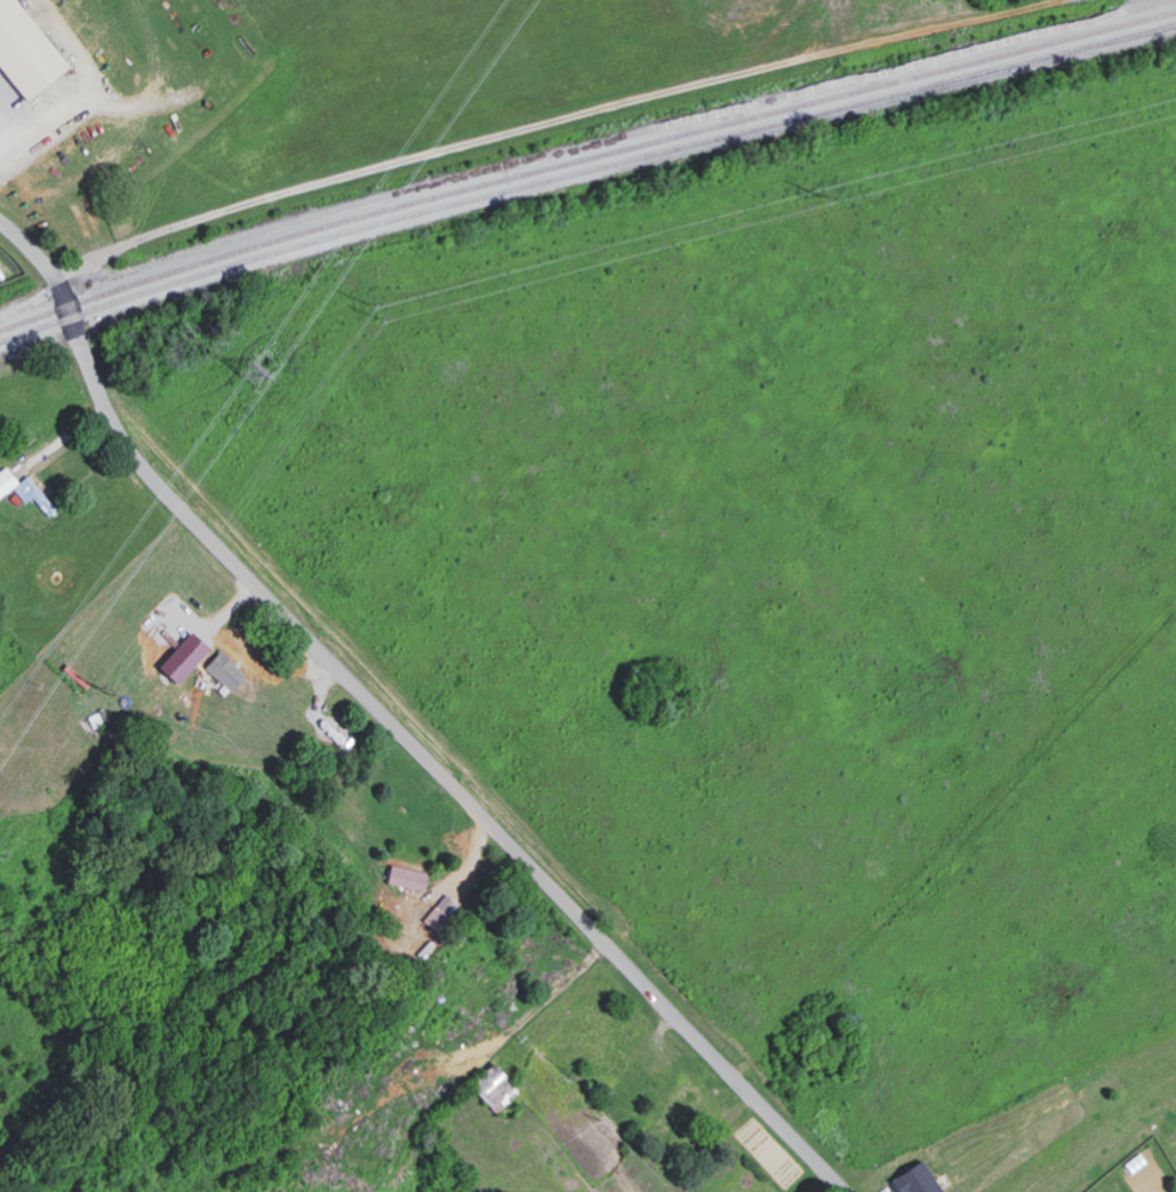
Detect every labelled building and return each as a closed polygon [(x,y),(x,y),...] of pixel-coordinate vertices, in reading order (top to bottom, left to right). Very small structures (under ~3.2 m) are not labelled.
[(28,103),(0,70),(0,0),(14,0),(68,66),(28,103)] [(25,482),(13,466),(0,475),(0,502),(18,490),(29,504),(38,498),(52,519),(62,512),(35,475),(25,482)] [(237,693),(254,675),(226,650),(209,668),(237,693)] [(430,893),(434,874),(398,865),(393,884),(430,893)] [(466,909),(450,894),(426,920),(442,934),(466,909)] [(526,1096),(507,1064),(479,1081),(498,1113),(526,1096)] [(1131,1165),(1136,1174),(1152,1164),(1146,1155),(1131,1165)] [(930,1161),(902,1178),(911,1191),(950,1191),(930,1161)]
